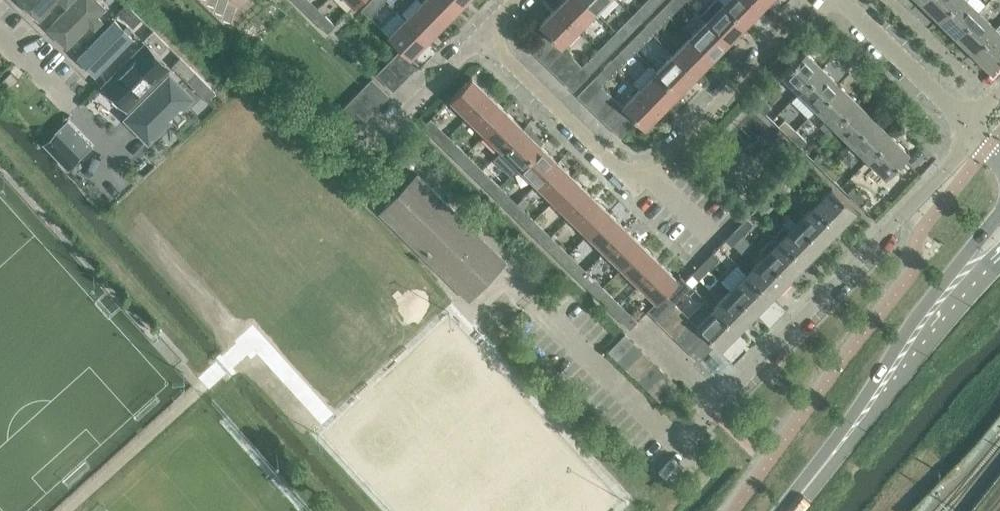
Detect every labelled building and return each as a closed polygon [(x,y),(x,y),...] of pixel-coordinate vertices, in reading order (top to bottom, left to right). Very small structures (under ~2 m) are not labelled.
[(45,20),(61,3),(66,8),(74,0),(23,0),(45,20)] [(52,29),(72,48),(93,25),(99,30),(106,22),(104,20),(113,10),(102,0),(80,0),(52,29)] [(370,0),(369,0),(361,9),(369,16),(378,7),(370,0)] [(422,0),(405,18),(427,39),(444,21),(422,0)] [(422,0),(444,21),(460,4),(456,0),(423,0),(422,0)] [(584,0),(563,0),(557,6),(578,27),(595,10),(584,0)] [(595,10),(605,0),(584,0),(595,10)] [(657,4),(653,0),(646,0),(641,5),(649,13),(657,4)] [(662,8),(669,16),(678,7),(670,0),(662,8)] [(745,23),(724,2),(721,0),(714,0),(701,13),(707,19),(728,40),(745,23)] [(762,6),(756,0),(726,0),(724,2),(745,23),(762,6)] [(921,2),(938,18),(955,0),(922,0),(920,1),(921,2)] [(955,35),(979,10),(978,10),(967,0),(955,0),(938,18),(955,34),(954,34),(955,35)] [(141,18),(126,3),(118,12),(133,27),(141,18)] [(539,23),(546,31),(555,39),(561,45),(562,45),(561,44),(578,27),(557,6),(540,23),(539,23)] [(653,17),(661,25),(669,16),(662,8),(653,17)] [(955,35),(972,51),(996,28),(979,11),(979,10),(955,35)] [(334,24),(325,15),(318,23),(327,32),(334,24)] [(119,17),(79,57),(93,71),(112,51),(119,57),(129,46),(125,42),(134,32),(119,17)] [(410,55),(427,39),(405,18),(389,34),(388,34),(388,35),(401,48),(410,57),(411,56),(410,55)] [(690,36),(711,57),(728,40),(707,19),(690,36)] [(632,30),(624,22),(616,31),(623,38),(632,30)] [(996,28),(972,51),(989,68),(990,69),(999,58),(999,24),(996,28)] [(169,44),(153,29),(145,38),(160,53),(169,44)] [(530,48),(538,57),(555,39),(546,31),(530,48)] [(615,47),(623,38),(616,31),(607,39),(615,47)] [(636,34),(628,43),(636,50),(644,42),(636,34)] [(695,74),(711,57),(690,36),(673,54),(695,74)] [(561,45),(555,39),(538,57),(547,65),(564,48),(561,45)] [(147,42),(106,85),(132,110),(172,67),(147,42)] [(619,51),(627,59),(636,50),(628,43),(619,51)] [(401,48),(392,56),(410,73),(418,65),(410,57),(401,48)] [(555,73),(572,56),(564,48),(547,65),(555,73)] [(782,75),(799,91),(822,67),(805,51),(806,51),(805,49),(781,74),(782,75)] [(673,54),(657,71),(678,92),(695,74),(673,54)] [(401,82),(410,73),(392,56),(384,65),(401,82)] [(555,73),(564,82),(581,65),(572,56),(555,73)] [(591,56),(581,65),(589,73),(598,64),(591,56)] [(186,79),(195,70),(183,58),(175,67),(186,79)] [(393,90),(401,82),(384,65),(376,73),(393,90)] [(581,65),(564,82),(572,90),(589,73),(581,65)] [(839,84),(822,67),(799,91),(816,107),(815,108),(816,108),(840,84),(839,83),(839,84)] [(603,68),(594,77),(601,85),(610,76),(603,68)] [(215,90),(195,70),(186,79),(207,98),(215,90)] [(11,71),(0,81),(0,90),(3,93),(18,79),(11,71)] [(678,92),(657,71),(640,88),(661,109),(678,92)] [(173,75),(130,120),(155,144),(198,99),(173,75)] [(450,98),(467,115),(488,94),(471,77),(472,77),(471,76),(449,98),(450,99),(450,98)] [(577,95),(585,103),(602,86),(601,85),(594,77),(577,95)] [(371,78),(363,86),(380,103),(388,95),(371,78)] [(840,84),(816,108),(816,109),(816,108),(826,118),(819,125),(826,132),(833,125),(856,101),(840,84)] [(372,112),(380,103),(363,86),(354,95),(372,112)] [(611,94),(602,86),(585,103),(594,111),(611,94)] [(622,105),(628,111),(637,119),(644,127),(645,126),(661,109),(640,88),(623,105),(623,104),(622,105)] [(505,110),(488,94),(467,115),(484,132),(505,110)] [(603,120),(619,102),(611,94),(594,111),(603,120)] [(354,95),(346,103),(363,120),(372,112),(354,95)] [(760,95),(754,102),(765,113),(771,107),(760,95)] [(850,141),(850,142),(874,117),(873,117),(856,101),(833,125),(850,141)] [(603,120),(611,128),(628,111),(622,105),(619,102),(603,120)] [(346,103),(338,112),(355,129),(363,120),(346,103)] [(523,127),(505,110),(484,132),(502,149),(523,127)] [(637,119),(628,111),(611,128),(620,136),(637,119)] [(346,137),(355,129),(338,112),(329,121),(346,137)] [(851,142),(867,158),(891,134),(874,118),(874,117),(850,142),(851,142)] [(430,118),(422,126),(432,135),(439,127),(430,118)] [(789,136),(795,130),(784,119),(778,125),(789,136)] [(78,132),(67,120),(44,143),(67,167),(79,156),(90,145),(78,132)] [(519,165),(540,144),(523,127),(502,149),(519,165)] [(806,140),(795,130),(789,136),(799,146),(806,140)] [(907,151),(891,134),(867,158),(884,175),(885,176),(909,151),(908,150),(907,151)] [(457,160),(465,152),(456,143),(449,151),(457,160)] [(557,161),(540,144),(519,165),(536,182),(557,161)] [(474,160),(465,152),(457,160),(466,168),(474,160)] [(823,169),(829,164),(818,153),(812,159),(823,169)] [(803,159),(792,170),(799,176),(810,165),(803,159)] [(553,199),(574,177),(557,161),(536,182),(553,199)] [(840,174),(829,164),(823,169),(834,180),(840,174)] [(446,272),(443,275),(469,299),(506,261),(480,237),(478,239),(415,178),(418,176),(417,175),(380,213),(381,213),(383,211),(446,272)] [(492,193),(499,185),(490,177),(483,185),(492,193)] [(591,194),(574,177),(553,199),(570,216),(591,194)] [(780,183),(769,194),(776,200),(786,189),(780,183)] [(508,194),(499,185),(492,193),(500,202),(508,194)] [(830,187),(831,187),(814,204),(838,227),(854,210),(855,211),(856,210),(831,186),(830,187)] [(846,192),(858,204),(864,197),(853,186),(846,192)] [(587,233),(608,211),(591,194),(570,216),(587,233)] [(759,205),(765,211),(776,200),(769,194),(759,205)] [(798,220),(797,221),(821,245),(822,244),(838,227),(814,204),(798,221),(798,220)] [(526,227),(533,219),(525,211),(517,218),(526,227)] [(625,228),(608,211),(587,233),(604,249),(625,228)] [(746,217),(736,228),(742,234),(753,223),(746,217)] [(542,228),(533,219),(526,227),(534,235),(542,228)] [(821,245),(797,221),(797,222),(791,228),(785,222),(775,233),(804,262),(821,245)] [(622,266),(643,245),(625,228),(604,249),(622,266)] [(725,239),(731,245),(742,234),(736,228),(725,239)] [(788,278),(804,262),(775,233),(758,250),(763,255),(788,279),(788,278)] [(560,260),(568,253),(559,244),(551,252),(560,260)] [(639,283),(642,280),(660,261),(643,245),(622,266),(639,283)] [(713,251),(702,262),(708,268),(719,258),(713,251)] [(576,261),(568,253),(560,260),(569,269),(576,261)] [(763,256),(747,273),(755,280),(771,296),(787,279),(788,279),(763,255),(763,256)] [(660,261),(642,280),(639,283),(656,299),(655,300),(656,301),(663,293),(678,278),(677,278),(660,261)] [(691,273),(698,279),(708,268),(702,262),(691,273)] [(771,296),(755,280),(747,273),(731,289),(730,289),(754,313),(755,313),(754,313),(771,296)] [(586,285),(594,294),(602,286),(593,278),(586,285)] [(603,302),(611,295),(602,286),(594,294),(603,302)] [(668,297),(672,301),(674,303),(685,292),(679,286),(668,297)] [(754,314),(754,313),(730,289),(729,290),(730,290),(713,307),(737,330),(753,313),(754,314)] [(668,297),(663,293),(656,301),(647,310),(655,319),(672,301),(668,297)] [(698,327),(706,335),(715,343),(720,348),(721,347),(737,330),(713,307),(706,300),(698,307),(706,315),(697,324),(697,323),(696,324),(698,327)] [(681,310),(674,303),(672,301),(655,319),(664,327),(681,310)] [(689,318),(681,310),(664,327),(673,336),(689,318)] [(628,311),(620,319),(629,328),(637,320),(628,311)] [(698,327),(696,324),(689,318),(673,336),(681,344),(698,327)] [(681,344),(690,352),(706,335),(698,327),(681,344)] [(608,350),(616,359),(633,342),(624,333),(608,350)] [(715,343),(706,335),(690,352),(698,361),(715,343)] [(642,350),(633,342),(616,359),(625,367),(642,350)] [(650,358),(642,350),(625,367),(633,376),(650,358)] [(633,376),(642,384),(659,367),(650,358),(633,376)] [(667,375),(659,367),(642,384),(651,392),(667,375)] [(676,383),(667,375),(651,392),(659,401),(676,383)]
